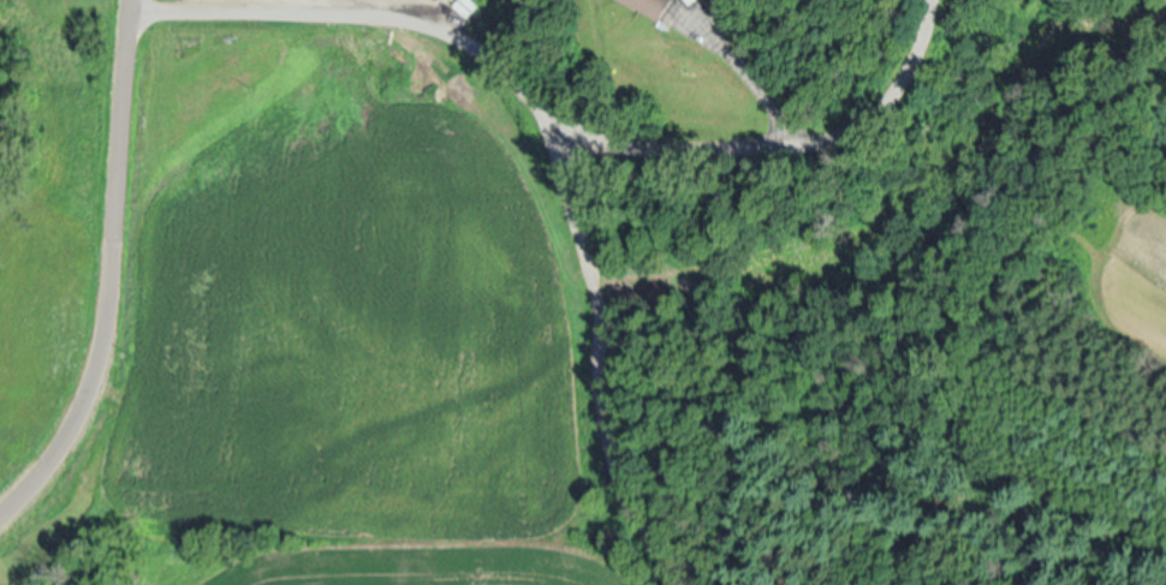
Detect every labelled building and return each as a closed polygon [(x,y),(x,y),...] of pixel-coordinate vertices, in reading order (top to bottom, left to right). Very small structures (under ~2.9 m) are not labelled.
[(663,19),(673,0),(627,0),(663,19)]
